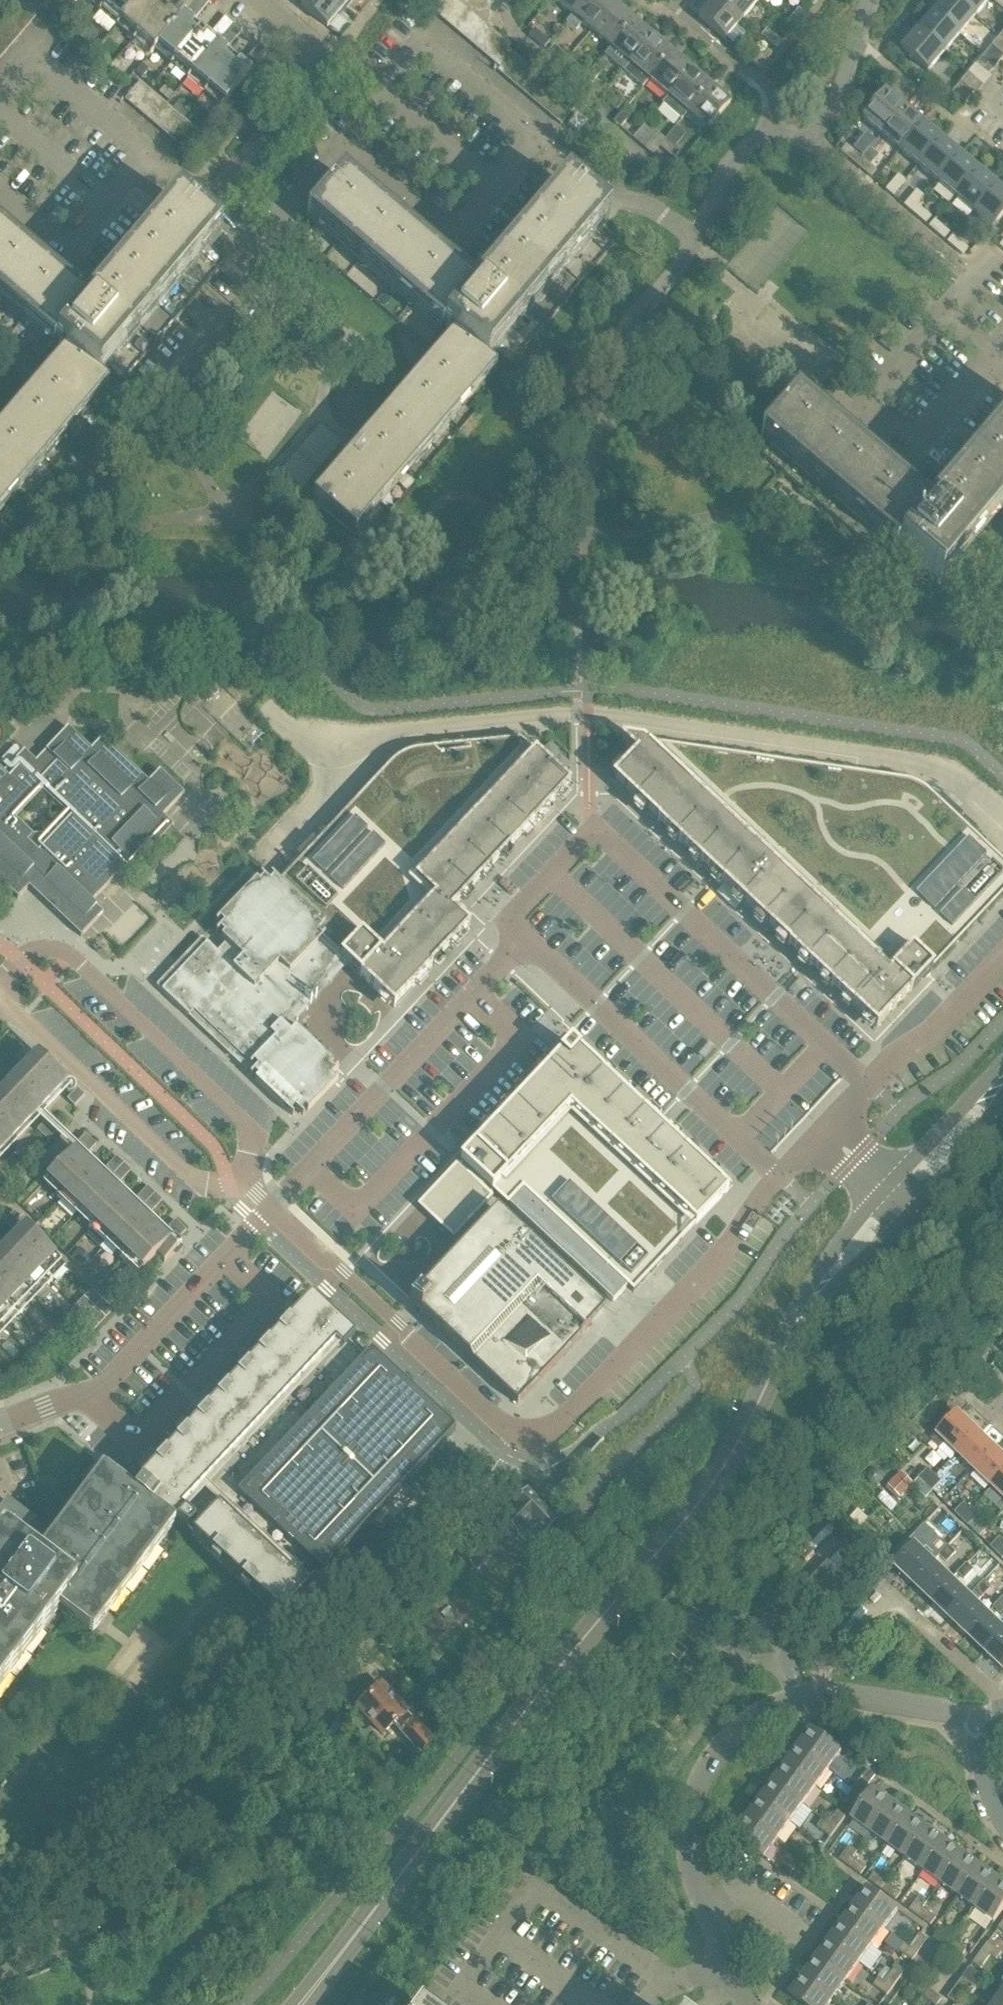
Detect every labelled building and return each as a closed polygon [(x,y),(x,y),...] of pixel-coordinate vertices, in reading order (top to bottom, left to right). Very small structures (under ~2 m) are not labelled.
[(26,10),(35,0),(23,0),(19,4),(26,10)] [(138,0),(109,0),(103,7),(120,22),(138,0)] [(163,6),(155,0),(138,0),(120,22),(137,36),(163,6)] [(198,0),(182,0),(171,13),(163,6),(137,36),(153,50),(149,55),(150,56),(198,0)] [(201,29),(193,22),(211,1),(210,0),(198,0),(150,56),(150,57),(159,47),(175,60),(201,29)] [(344,8),(334,0),(305,0),(301,5),(328,28),(344,8)] [(344,8),(351,0),(334,0),(344,8)] [(456,0),(442,0),(433,11),(442,19),(457,1),(456,0)] [(573,15),(586,0),(556,0),(573,15)] [(615,5),(610,0),(586,0),(573,15),(582,23),(592,31),(615,5)] [(743,21),(718,0),(715,0),(699,18),(726,41),(743,21)] [(759,2),(757,0),(718,0),(743,21),(759,2)] [(976,17),(956,0),(944,0),(933,12),(960,35),(976,17)] [(976,17),(990,0),(956,0),(976,17)] [(464,6),(457,1),(442,19),(451,27),(466,8),(464,6)] [(600,38),(611,48),(624,34),(634,21),(615,5),(592,31),(600,38)] [(472,13),(466,8),(451,27),(460,34),(461,33),(475,16),(472,13)] [(792,30),(805,15),(799,10),(786,25),(792,30)] [(917,31),(944,54),(960,35),(933,12),(917,31)] [(191,74),(236,22),(228,15),(209,36),(201,29),(175,60),(191,74)] [(582,23),(573,15),(566,22),(576,30),(582,23)] [(480,20),(475,16),(461,33),(460,34),(469,42),(484,24),(480,20)] [(605,55),(624,71),(630,64),(653,37),(634,21),(624,34),(611,48),(605,55)] [(208,88),(234,58),(226,51),(244,29),(236,22),(191,74),(208,88)] [(488,27),(484,24),(469,42),(478,49),(493,31),(488,27)] [(545,49),(550,43),(535,30),(530,36),(545,49)] [(776,49),(782,42),(767,30),(761,37),(776,49)] [(495,33),(493,31),(478,49),(487,57),(502,39),(495,33)] [(928,72),(944,54),(917,31),(901,50),(928,72)] [(6,53),(13,44),(0,33),(0,48),(6,53)] [(73,44),(79,48),(85,41),(79,37),(73,44)] [(653,37),(630,64),(624,71),(643,88),(650,81),(673,54),(653,37)] [(503,40),(502,39),(487,57),(496,65),(511,47),(503,40)] [(234,58),(208,88),(225,102),(216,113),(217,114),(270,51),(260,43),(242,64),(234,58)] [(996,65),(1002,57),(1002,54),(992,45),(984,55),(996,65)] [(564,65),(570,58),(555,46),(549,53),(564,65)] [(759,69),(772,54),(766,49),(753,64),(759,69)] [(522,61),(513,54),(498,71),(507,79),(508,78),(522,61)] [(669,97),(692,70),(673,54),(650,81),(669,97)] [(987,76),(996,65),(984,55),(975,66),(987,76)] [(570,58),(564,65),(578,78),(584,71),(570,58)] [(116,61),(107,72),(112,77),(121,66),(116,61)] [(529,67),(522,61),(508,78),(507,79),(516,86),(531,69),(529,67)] [(149,70),(142,64),(135,72),(142,78),(149,70)] [(589,87),(602,72),(596,67),(583,81),(589,87)] [(537,74),(531,69),(516,86),(525,94),(540,76),(537,74)] [(682,121),(688,113),(711,86),(692,70),(669,97),(663,104),(682,121)] [(545,81),(540,76),(525,94),(534,102),(536,100),(549,84),(545,81)] [(135,108),(150,90),(141,82),(125,100),(135,108)] [(964,103),(971,95),(973,92),(961,82),(952,93),(964,103)] [(553,87),(549,84),(536,100),(534,102),(544,109),(558,92),(553,87)] [(688,113),(708,130),(731,103),(711,86),(688,113)] [(144,116),(160,98),(150,90),(135,108),(144,116)] [(617,110),(622,103),(607,91),(602,98),(617,110)] [(561,94),(558,92),(544,109),(553,117),(568,100),(561,94)] [(882,135),(905,108),(886,92),(863,118),(882,135)] [(153,124),(169,106),(160,98),(144,116),(153,124)] [(569,101),(568,100),(553,117),(562,125),(577,107),(569,101)] [(178,114),(182,117),(187,111),(178,103),(173,109),(178,114)] [(169,106),(153,124),(163,132),(178,114),(173,109),(169,106)] [(621,129),(634,113),(627,107),(614,123),(621,129)] [(901,150),(924,124),(905,108),(882,135),(901,150)] [(172,140),(188,122),(182,117),(178,114),(163,132),(172,140)] [(578,133),(587,122),(578,114),(569,125),(578,133)] [(182,147),(197,130),(188,122),(172,140),(182,147)] [(924,124),(901,150),(919,166),(942,140),(924,124)] [(197,130),(182,147),(191,155),(206,137),(197,130)] [(652,155),(660,147),(665,140),(658,134),(645,150),(652,155)] [(665,140),(660,147),(674,159),(680,152),(665,140)] [(937,182),(961,155),(942,140),(919,166),(937,182)] [(856,165),(861,158),(847,146),(841,152),(856,165)] [(961,155),(937,182),(956,197),(979,171),(961,155)] [(861,158),(856,165),(871,178),(876,171),(861,158)] [(974,213),(997,186),(979,171),(956,197),(974,213)] [(893,197),(906,181),(899,176),(886,191),(893,197)] [(315,499),(314,500),(356,536),(357,534),(355,532),(492,370),(494,372),(495,371),(486,363),(495,353),(510,367),(614,245),(596,231),(606,220),(571,189),(490,284),(483,281),(486,278),(485,277),(482,280),(456,268),(453,271),(452,270),(451,271),(452,272),(450,275),(339,181),(309,216),(319,224),(303,242),(427,347),(445,327),(449,331),(458,338),(319,502),(315,499)] [(974,213),(992,229),(1002,216),(1002,191),(997,186),(974,213)] [(911,212),(921,201),(924,197),(917,191),(904,206),(911,212)] [(921,201),(911,212),(925,224),(931,218),(917,205),(921,201)] [(106,387),(107,389),(108,387),(99,379),(100,378),(98,376),(105,368),(123,383),(227,262),(209,246),(219,235),(183,205),(103,300),(97,297),(99,294),(98,293),(96,296),(69,284),(67,287),(65,286),(65,287),(66,288),(63,291),(0,238),(0,330),(41,365),(58,345),(61,347),(72,356),(0,440),(0,511),(106,387)] [(944,240),(950,234),(935,221),(929,227),(944,240)] [(962,256),(965,252),(968,249),(953,236),(947,243),(962,256)] [(779,298),(680,414),(717,446),(749,409),(754,413),(747,421),(764,435),(792,401),(794,400),(793,400),(794,399),(772,381),(816,330),(779,298)] [(762,455),(771,463),(782,473),(813,499),(860,540),(865,545),(886,563),(895,552),(900,547),(939,581),(947,572),(1002,505),(1002,435),(932,518),(926,514),(916,505),(905,495),(794,401),(794,400),(792,401),(764,435),(770,440),(773,443),(762,455)] [(317,461),(336,439),(321,426),(302,448),(317,461)] [(303,491),(315,476),(294,457),(281,472),(303,491)] [(103,741),(105,739),(103,738),(91,751),(69,730),(71,728),(69,727),(47,751),(59,762),(49,772),(26,750),(24,752),(36,764),(27,774),(20,767),(10,778),(0,769),(0,879),(18,896),(17,898),(19,899),(32,886),(54,907),(53,909),(59,915),(60,913),(82,934),(80,936),(82,937),(104,914),(92,903),(115,879),(112,877),(122,867),(129,874),(131,872),(130,871),(150,850),(151,851),(153,849),(152,848),(172,827),(174,828),(175,826),(165,816),(185,794),(184,792),(183,794),(160,773),(161,771),(160,770),(148,783),(126,763),(128,761),(126,760),(125,761),(103,741)] [(386,762),(277,880),(283,885),(327,925),(322,931),(327,936),(321,942),(344,963),(347,965),(347,966),(347,967),(392,1008),(467,925),(450,910),(567,783),(516,737),(413,747),(406,749),(400,751),(394,755),(388,760),(386,762)] [(929,794),(920,787),(911,783),(900,780),(621,738),(620,740),(635,753),(612,779),(876,1028),(1002,894),(1002,863),(929,794)] [(158,985),(157,986),(189,1017),(191,1014),(196,1019),(201,1023),(198,1026),(199,1027),(202,1024),(209,1031),(211,1033),(217,1038),(214,1041),(215,1042),(218,1039),(232,1053),(230,1056),(230,1057),(231,1057),(233,1054),(237,1058),(245,1065),(248,1068),(245,1071),(246,1072),(254,1064),(259,1068),(251,1076),(252,1077),(255,1074),(258,1077),(259,1078),(257,1080),(256,1081),(293,1117),(294,1115),(293,1114),(292,1113),(296,1109),(298,1111),(303,1116),(305,1115),(304,1114),(302,1112),(305,1109),(306,1108),(307,1110),(308,1111),(340,1078),(338,1077),(337,1078),(335,1080),(332,1077),(333,1075),(334,1074),(340,1068),(338,1067),(338,1068),(336,1070),(334,1068),(332,1066),(334,1063),(303,1033),(292,1023),(295,1020),(296,1019),(297,1019),(296,1017),(294,1016),(303,1006),(306,1009),(307,1008),(308,1006),(311,1003),(311,1004),(312,1003),(313,1003),(312,1002),(314,999),(315,998),(316,999),(317,998),(315,996),(314,995),(328,980),(330,982),(331,983),(332,982),(330,979),(337,972),(343,965),(344,966),(346,967),(347,967),(347,966),(347,965),(344,963),(321,942),(327,936),(322,931),(327,925),(283,885),(277,880),(273,875),(271,877),(274,880),(270,884),(268,881),(262,876),(261,877),(264,880),(262,882),(260,884),(257,881),(253,885),(216,924),(218,925),(221,921),(225,925),(222,929),(217,934),(218,934),(218,935),(221,931),(224,934),(225,935),(222,938),(226,942),(227,943),(227,944),(219,953),(203,938),(202,938),(202,939),(205,942),(201,945),(190,957),(188,955),(188,954),(187,955),(189,958),(182,966),(175,973),(173,970),(172,970),(172,971),(173,972),(174,973),(160,988),(158,985)] [(633,1291),(728,1191),(571,1043),(460,1160),(462,1162),(459,1166),(456,1164),(419,1204),(454,1236),(491,1197),(490,1195),(493,1192),(506,1204),(508,1203),(613,1302),(628,1286),(633,1291)] [(67,1084),(39,1057),(0,1097),(0,1155),(67,1084)] [(74,1091),(67,1099),(70,1103),(73,1106),(74,1105),(84,1095),(77,1088),(74,1091)] [(45,1123),(56,1133),(62,1126),(52,1116),(45,1123)] [(49,1141),(56,1133),(45,1123),(38,1131),(49,1141)] [(85,1133),(78,1141),(79,1142),(82,1144),(89,1151),(96,1144),(95,1143),(86,1135),(85,1133)] [(15,1155),(26,1165),(33,1157),(22,1147),(15,1155)] [(64,1196),(62,1198),(57,1203),(72,1217),(76,1212),(79,1210),(80,1211),(95,1226),(91,1230),(87,1235),(111,1257),(115,1252),(119,1248),(127,1256),(143,1271),(158,1255),(165,1262),(175,1252),(182,1244),(178,1240),(174,1237),(171,1241),(170,1242),(154,1227),(139,1212),(123,1197),(107,1182),(91,1167),(75,1152),(73,1153),(47,1180),(64,1196)] [(19,1172),(26,1165),(15,1155),(8,1162),(19,1172)] [(115,1157),(106,1167),(113,1174),(123,1164),(115,1157)] [(123,1164),(113,1174),(120,1181),(130,1171),(123,1164)] [(147,1186),(137,1197),(144,1204),(155,1193),(147,1186)] [(155,1193),(144,1204),(152,1211),(162,1201),(155,1193)] [(414,1299),(410,1303),(429,1321),(466,1356),(495,1383),(518,1404),(520,1402),(535,1386),(561,1358),(583,1335),(586,1331),(605,1311),(603,1309),(581,1288),(502,1214),(497,1210),(444,1267),(426,1286),(418,1294),(414,1299)] [(12,1230),(22,1219),(14,1212),(4,1223),(12,1230)] [(180,1238),(187,1231),(176,1220),(169,1228),(180,1238)] [(63,1263),(27,1229),(0,1257),(0,1328),(63,1263)] [(72,1255),(82,1265),(89,1258),(79,1248),(72,1255)] [(120,1292),(112,1283),(106,1289),(114,1297),(120,1292)] [(79,1320),(100,1298),(91,1290),(70,1312),(79,1320)] [(355,1341),(312,1300),(140,1483),(142,1484),(160,1498),(153,1506),(173,1521),(188,1533),(282,1621),(373,1523),(429,1464),(456,1435),(371,1356),(367,1360),(351,1345),(355,1341)] [(92,1333),(113,1311),(105,1303),(84,1324),(92,1333)] [(939,1436),(933,1442),(940,1449),(951,1460),(958,1453),(977,1433),(975,1431),(977,1429),(971,1423),(969,1425),(968,1424),(959,1415),(954,1420),(951,1423),(940,1435),(939,1436)] [(977,1433),(958,1453),(976,1470),(995,1450),(977,1433)] [(976,1470),(993,1486),(994,1487),(1002,1477),(1002,1458),(995,1450),(976,1470)] [(876,1485),(882,1483),(884,1477),(882,1472),(876,1470),(871,1472),(868,1478),(871,1483),(876,1485)] [(926,1486),(935,1476),(928,1470),(920,1479),(926,1486)] [(131,1490),(106,1472),(51,1545),(31,1531),(37,1523),(8,1501),(0,1513),(0,1683),(57,1607),(90,1633),(173,1521),(153,1506),(160,1498),(142,1484),(135,1493),(131,1490)] [(933,1492),(926,1486),(920,1479),(915,1485),(903,1472),(889,1486),(901,1498),(913,1486),(926,1499),(933,1492)] [(935,1476),(926,1486),(933,1492),(942,1483),(935,1476)] [(994,1487),(1002,1496),(1002,1477),(994,1487)] [(545,1535),(556,1523),(527,1493),(516,1504),(519,1507),(505,1521),(518,1534),(527,1542),(537,1532),(535,1529),(537,1527),(545,1535)] [(962,1520),(971,1511),(964,1505),(956,1514),(962,1520)] [(971,1511),(962,1520),(969,1526),(977,1517),(971,1511)] [(808,1546),(806,1544),(797,1553),(806,1561),(815,1553),(813,1551),(837,1527),(831,1522),(808,1546)] [(907,1555),(896,1566),(906,1576),(904,1577),(904,1578),(905,1580),(910,1584),(912,1583),(912,1582),(914,1584),(933,1564),(940,1556),(943,1554),(949,1547),(925,1525),(923,1523),(900,1547),(903,1549),(908,1554),(907,1555)] [(464,1557),(477,1570),(495,1551),(483,1539),(464,1557)] [(992,1548),(998,1554),(1002,1549),(1002,1541),(1000,1539),(992,1548)] [(943,1554),(940,1556),(947,1563),(956,1554),(949,1547),(943,1554)] [(829,1562),(798,1594),(821,1614),(821,1615),(851,1583),(829,1562)] [(933,1564),(914,1584),(932,1601),(951,1581),(951,1580),(949,1578),(940,1570),(933,1564)] [(967,1564),(958,1573),(965,1580),(967,1577),(974,1571),(973,1570),(967,1564)] [(951,1581),(932,1601),(951,1618),(970,1598),(969,1598),(961,1590),(958,1587),(951,1581)] [(970,1598),(951,1618),(969,1635),(988,1615),(985,1613),(976,1604),(983,1597),(992,1588),(990,1586),(985,1581),(976,1591),(969,1598),(970,1598)] [(1002,1613),(1002,1600),(995,1608),(1002,1615),(1002,1613)] [(969,1635),(987,1652),(1002,1635),(1002,1629),(988,1615),(969,1635)] [(987,1652),(1002,1667),(1002,1635),(987,1652)] [(679,1663),(681,1661),(688,1652),(677,1643),(668,1654),(679,1663)] [(433,1742),(383,1687),(358,1708),(383,1735),(394,1725),(420,1753),(433,1742)] [(800,1748),(830,1770),(843,1752),(813,1730),(800,1748)] [(787,1766),(817,1787),(830,1770),(800,1748),(787,1766)] [(804,1805),(817,1787),(787,1766),(774,1784),(804,1805)] [(856,1789),(863,1794),(873,1781),(865,1776),(856,1789)] [(762,1800),(792,1822),(804,1805),(774,1784),(762,1800)] [(854,1808),(863,1794),(856,1789),(846,1802),(854,1808)] [(871,1833),(893,1803),(875,1790),(854,1820),(871,1833)] [(748,1819),(778,1840),(792,1822),(762,1800),(748,1819)] [(893,1803),(871,1833),(889,1846),(911,1816),(893,1803)] [(830,1823),(838,1829),(847,1816),(840,1811),(830,1823)] [(907,1859),(929,1829),(911,1816),(889,1846),(907,1859)] [(765,1858),(778,1840),(748,1819),(735,1837),(765,1858)] [(838,1829),(830,1823),(824,1819),(819,1827),(832,1836),(838,1829)] [(929,1829),(907,1859),(925,1871),(947,1842),(929,1829)] [(942,1884),(964,1854),(947,1842),(925,1871),(942,1884)] [(849,1865),(854,1858),(858,1852),(851,1847),(841,1860),(849,1865)] [(808,1867),(817,1873),(827,1859),(818,1853),(808,1867)] [(964,1854),(942,1884),(960,1897),(982,1867),(964,1854)] [(854,1858),(849,1865),(862,1875),(867,1868),(854,1858)] [(807,1886),(817,1873),(808,1867),(799,1880),(807,1886)] [(978,1910),(1000,1880),(982,1867),(960,1897),(978,1910)] [(883,1891),(889,1883),(875,1874),(870,1881),(883,1891)] [(978,1910),(995,1923),(1002,1912),(1002,1882),(1000,1880),(978,1910)] [(889,1883),(883,1891),(897,1900),(902,1893),(889,1883)] [(855,1908),(885,1930),(899,1911),(868,1889),(855,1908)] [(900,1903),(906,1907),(914,1897),(908,1892),(900,1903)] [(918,1916),(923,1909),(928,1903),(920,1897),(910,1910),(918,1916)] [(842,1925),(873,1947),(885,1930),(855,1908),(842,1925)] [(923,1909),(918,1916),(932,1926),(937,1919),(923,1909)] [(842,1925),(829,1942),(860,1964),(870,1972),(882,1955),(872,1948),(873,1947),(842,1925)] [(948,1949),(954,1942),(940,1932),(935,1939),(948,1949)] [(911,1949),(919,1954),(929,1941),(921,1935),(911,1949)] [(817,1960),(847,1982),(860,1964),(829,1942),(817,1960)] [(954,1942),(948,1949),(962,1959),(967,1952),(954,1942)] [(983,1951),(991,1956),(997,1961),(1002,1953),(989,1943),(983,1951)] [(919,1954),(911,1949),(905,1944),(900,1952),(913,1962),(919,1954)] [(981,1970),(991,1956),(983,1951),(974,1964),(981,1970)] [(835,1999),(847,1982),(817,1960),(804,1977),(835,1999)] [(972,1968),(964,1979),(975,1987),(983,1976),(973,1969),(972,1968)] [(886,1983),(893,1988),(903,1975),(896,1969),(886,1983)] [(835,1999),(804,1977),(790,1996),(803,2004),(830,2004),(835,1999)] [(958,1986),(966,1992),(972,1996),(978,1989),(964,1978),(958,1986)] [(893,1988),(886,1983),(880,1979),(874,1986),(888,1996),(893,1988)] [(924,1998),(930,1990),(916,1980),(911,1989),(924,1998)] [(966,1992),(958,1986),(948,2000),(956,2004),(957,2004),(966,1992)] [(924,1998),(933,2004),(939,2004),(943,2000),(930,1990),(924,1998)]
